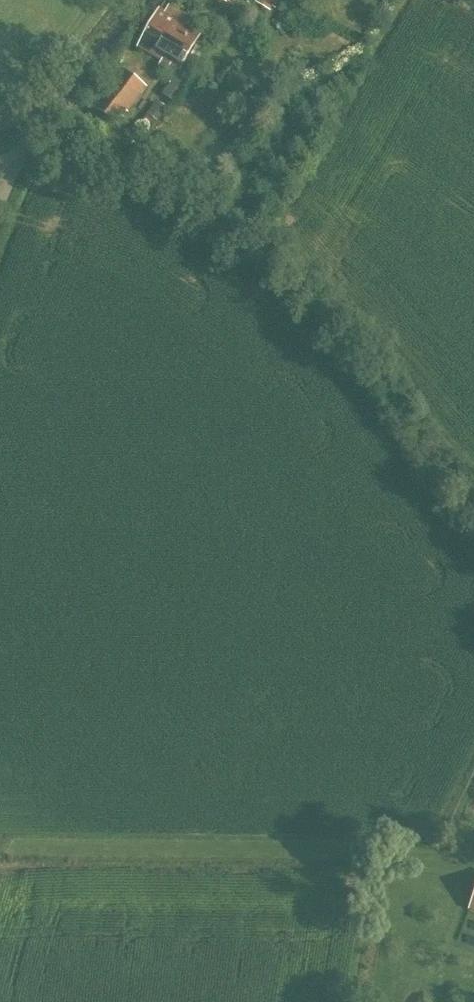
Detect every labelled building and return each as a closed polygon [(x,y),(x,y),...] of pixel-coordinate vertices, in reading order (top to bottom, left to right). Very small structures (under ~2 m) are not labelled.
[(254,2),(270,10),(272,6),(276,8),(280,0),(255,0),(254,2)] [(138,46),(162,59),(158,66),(166,70),(169,64),(179,69),(201,30),(189,23),(192,18),(169,5),(165,13),(159,9),(138,46)] [(131,110),(130,108),(146,86),(123,68),(96,107),(117,124),(127,110),(130,112),(131,110)] [(143,119),(152,127),(157,121),(158,121),(168,108),(157,100),(147,113),(148,114),(143,119)]
